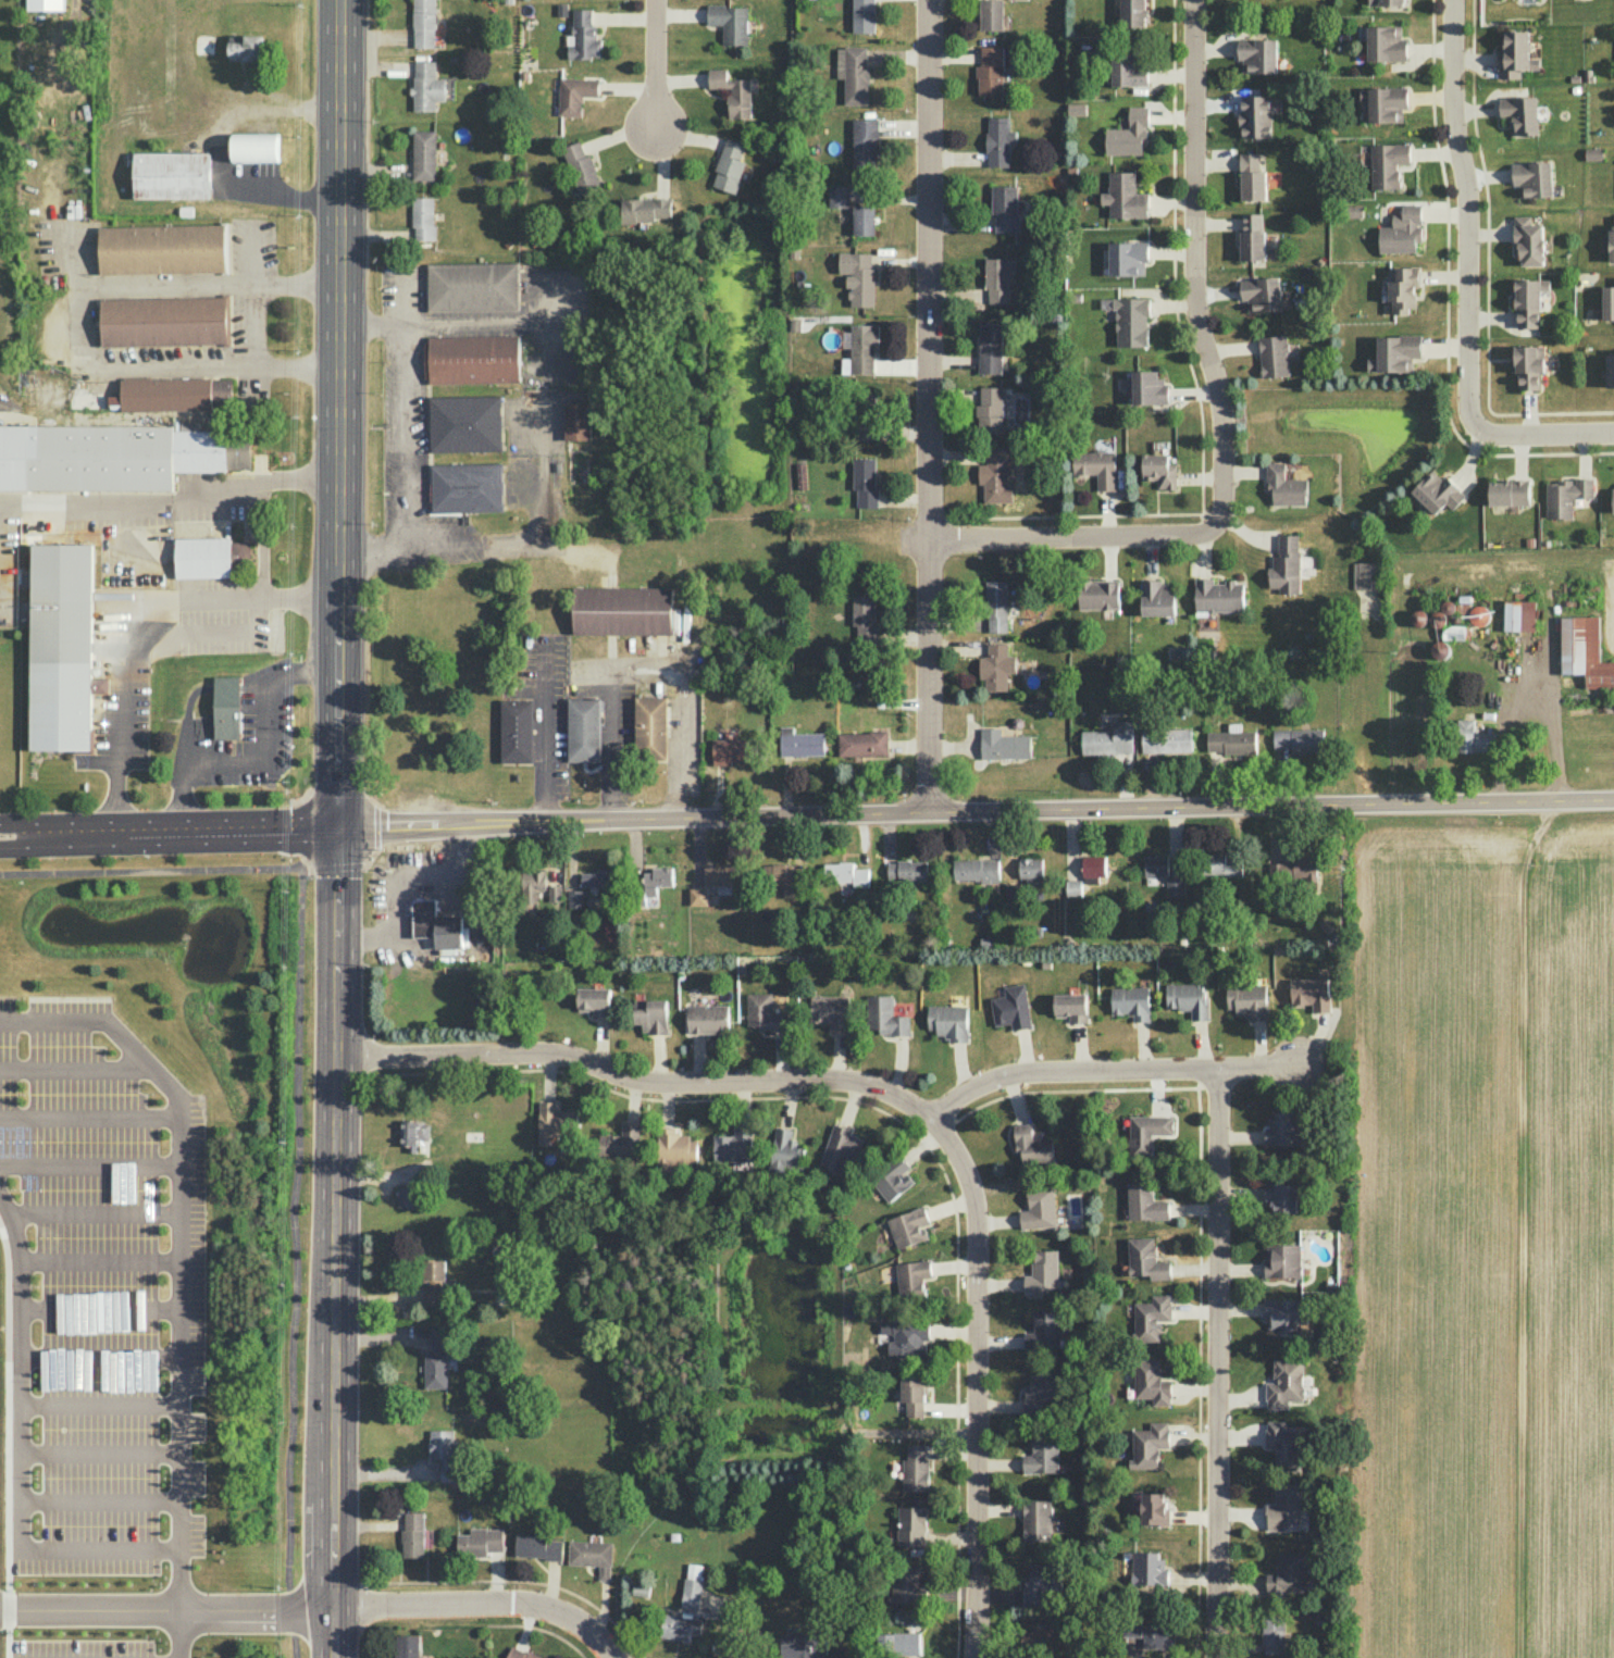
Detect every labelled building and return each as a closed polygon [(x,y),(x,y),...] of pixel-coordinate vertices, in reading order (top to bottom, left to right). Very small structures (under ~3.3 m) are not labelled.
[(63,10),(63,0),(27,0),(27,11),(63,10)] [(413,29),(414,29),(414,48),(434,47),(435,0),(414,0),(413,29)] [(853,32),(852,0),(874,0),(874,32),(853,32)] [(980,29),(980,0),(1003,0),(1002,29),(980,29)] [(1120,26),(1120,0),(1145,0),(1145,26),(1120,26)] [(747,7),(747,43),(722,45),(723,24),(707,24),(707,4),(725,4),(725,7),(747,7)] [(591,9),(573,9),(573,45),(568,45),(568,59),(591,59),(591,55),(599,57),(599,38),(595,38),(595,25),(591,25),(591,9)] [(1367,26),(1367,61),(1406,61),(1406,39),(1401,38),(1400,25),(1367,26)] [(1498,78),(1520,78),(1520,70),(1529,68),(1528,30),(1503,30),(1504,45),(1503,45),(1503,50),(1497,50),(1498,78)] [(265,34),(245,35),(245,41),(229,41),(230,60),(265,60),(265,34)] [(1275,38),(1277,73),(1241,72),(1241,59),(1237,59),(1237,49),(1237,38),(1275,38)] [(1003,45),(980,45),(980,58),(980,65),(976,65),(976,78),(979,77),(978,94),(1003,94),(1003,45)] [(867,46),(845,46),(844,104),(868,104),(868,84),(870,84),(870,64),(867,64),(867,46)] [(1147,84),(1112,86),(1110,47),(1146,46),(1147,77),(1147,84)] [(435,61),(414,61),(414,76),(412,76),(413,86),(409,87),(410,95),(412,95),(413,110),(435,110),(435,101),(444,100),(445,78),(435,78),(435,61)] [(750,78),(752,116),(729,117),(728,94),(732,94),(732,87),(709,88),(709,68),(725,68),(727,78),(750,78)] [(598,78),(559,77),(558,115),(582,116),(582,96),(597,96),(598,78)] [(1367,88),(1368,122),(1402,122),(1401,108),(1407,108),(1407,87),(1367,88)] [(1240,96),(1269,95),(1270,137),(1241,138),(1241,126),(1239,126),(1238,111),(1241,111),(1241,102),(1240,96)] [(1499,98),(1537,96),(1539,134),(1511,135),(1510,115),(1500,116),(1499,98)] [(1085,115),(1086,104),(1068,103),(1067,114),(1077,114),(1077,115),(1085,115)] [(1128,105),(1128,128),(1105,128),(1105,154),(1142,154),(1141,135),(1146,135),(1146,126),(1149,126),(1149,116),(1149,105),(1128,105)] [(988,116),(988,132),(985,132),(985,153),(988,153),(988,160),(988,166),(1010,167),(1009,141),(1016,141),(1016,130),(1009,130),(1009,116),(988,116)] [(879,119),(853,119),(853,167),(874,167),(874,155),(879,155),(879,119)] [(412,129),(435,129),(435,179),(412,179),(412,129)] [(279,133),(233,133),(233,161),(278,162),(279,133)] [(727,137),(746,144),(740,160),(746,162),(740,179),(741,179),(736,194),(713,185),(718,171),(715,170),(727,137)] [(579,140),(560,147),(582,199),(604,191),(595,171),(596,170),(589,154),(585,155),(579,140)] [(1410,144),(1410,163),(1395,164),(1396,170),(1399,170),(1399,188),(1370,188),(1370,144),(1410,144)] [(1603,160),(1604,148),(1585,148),(1584,159),(1603,160)] [(210,152),(134,152),(134,199),(210,198),(210,152)] [(1239,153),(1239,160),(1239,169),(1241,169),(1241,171),(1240,171),(1241,199),(1266,200),(1265,171),(1263,171),(1263,153),(1239,153)] [(1551,161),(1553,195),(1519,198),(1518,185),(1513,185),(1512,163),(1551,161)] [(1134,171),(1108,172),(1109,192),(1100,192),(1101,204),(1109,203),(1109,217),(1147,217),(1147,203),(1146,192),(1134,192),(1134,171)] [(1017,185),(1017,215),(1019,215),(1019,230),(994,232),(994,222),(994,215),(992,215),(992,185),(1017,185)] [(849,207),(848,186),(829,186),(829,207),(849,207)] [(434,197),(411,197),(412,226),(415,226),(415,239),(436,239),(435,225),(433,225),(434,197)] [(671,198),(620,199),(621,223),(655,221),(655,217),(671,216),(671,198)] [(1402,204),(1402,214),(1391,214),(1392,225),(1378,226),(1379,252),(1415,252),(1415,242),(1421,241),(1420,204),(1402,204)] [(853,205),(853,235),(876,235),(874,207),(853,205)] [(1261,213),(1241,213),(1242,223),(1242,232),(1239,232),(1240,260),(1251,260),(1251,266),(1265,266),(1265,230),(1263,230),(1261,213)] [(1530,214),(1514,215),(1514,224),(1513,224),(1513,242),(1514,242),(1515,259),(1522,259),(1522,265),(1543,265),(1542,224),(1530,224),(1530,214)] [(100,274),(228,272),(227,224),(99,226),(100,274)] [(1108,241),(1146,241),(1147,241),(1147,252),(1149,262),(1144,262),(1144,275),(1132,275),(1108,275),(1108,241)] [(872,252),(839,251),(839,273),(852,273),(852,275),(846,275),(846,287),(851,286),(851,290),(848,290),(848,298),(851,298),(851,306),(873,307),(874,267),(871,267),(872,252)] [(985,258),(1008,258),(1008,302),(988,302),(988,295),(988,288),(984,288),(985,258)] [(519,309),(518,263),(427,265),(428,311),(519,309)] [(1389,267),(1389,281),(1388,281),(1389,300),(1392,300),(1392,314),(1408,314),(1408,308),(1416,308),(1414,286),(1420,286),(1419,266),(1389,267)] [(1239,279),(1279,276),(1281,309),(1249,313),(1247,300),(1241,301),(1240,288),(1239,279)] [(1515,279),(1515,281),(1514,281),(1514,289),(1516,289),(1516,298),(1514,298),(1514,307),(1515,307),(1515,308),(1517,308),(1517,328),(1539,327),(1540,279),(1515,279)] [(1603,286),(1603,319),(1613,319),(1613,286),(1603,286)] [(100,299),(101,346),(230,343),(229,296),(100,299)] [(1149,297),(1149,304),(1150,315),(1146,315),(1145,325),(1145,327),(1147,327),(1147,346),(1116,346),(1116,331),(1115,331),(1115,322),(1116,322),(1116,320),(1115,320),(1115,311),(1116,311),(1116,309),(1112,309),(1112,298),(1117,298),(1149,297)] [(1002,373),(978,373),(978,363),(980,321),(1002,321),(1002,373)] [(879,325),(852,325),(851,374),(873,372),(873,345),(879,344),(879,325)] [(1399,334),(1399,336),(1377,336),(1377,358),(1367,358),(1367,371),(1413,371),(1412,357),(1423,357),(1421,335),(1399,334)] [(519,335),(425,336),(426,384),(520,382),(519,335)] [(1257,337),(1258,347),(1262,377),(1289,375),(1287,351),(1288,351),(1288,342),(1287,342),(1286,335),(1257,337)] [(1510,346),(1544,346),(1543,371),(1538,372),(1539,388),(1519,389),(1519,372),(1515,372),(1516,371),(1512,371),(1510,346)] [(1606,386),(1613,386),(1613,355),(1605,356),(1606,386)] [(1156,370),(1157,377),(1164,377),(1164,384),(1167,384),(1168,392),(1168,403),(1132,404),(1132,371),(1137,371),(1156,370)] [(121,379),(121,395),(109,395),(109,407),(121,407),(121,411),(232,409),(232,377),(121,379)] [(1002,433),(1002,386),(980,386),(980,404),(974,404),(974,415),(978,416),(979,434),(1002,433)] [(876,390),(876,439),(853,440),(853,391),(876,390)] [(502,396),(430,397),(431,452),(502,451),(502,396)] [(565,440),(591,440),(590,401),(564,402),(565,440)] [(0,425),(0,490),(173,490),(173,471),(250,471),(250,437),(226,437),(226,430),(173,430),(173,425),(0,425)] [(985,464),(978,464),(979,483),(983,483),(983,503),(1006,502),(1006,447),(985,447),(985,456),(985,464)] [(1097,490),(1107,490),(1116,489),(1115,451),(1102,451),(1101,450),(1096,450),(1095,451),(1072,451),(1072,477),(1083,476),(1084,474),(1096,474),(1097,490)] [(1176,463),(1176,479),(1176,488),(1165,489),(1166,487),(1158,488),(1157,478),(1142,479),(1142,454),(1168,454),(1168,463),(1176,463)] [(852,458),(876,458),(876,489),(878,489),(878,507),(856,507),(857,489),(853,489),(852,458)] [(1284,462),(1266,462),(1266,472),(1266,482),(1268,482),(1268,487),(1272,487),(1272,504),(1306,504),(1305,487),(1307,487),(1306,478),(1284,478),(1284,462)] [(805,463),(796,463),(797,489),(806,489),(805,472),(805,463)] [(503,464),(431,465),(432,512),(503,511),(503,464)] [(1432,470),(1411,490),(1435,514),(1445,502),(1452,509),(1465,496),(1458,489),(1460,488),(1445,475),(1441,479),(1432,470)] [(1592,478),(1592,497),(1572,498),(1572,518),(1545,518),(1545,483),(1557,483),(1557,479),(1572,479),(1572,484),(1575,484),(1574,477),(1592,478)] [(1489,482),(1503,482),(1503,478),(1529,479),(1528,504),(1489,506),(1489,482)] [(1298,534),(1298,550),(1300,550),(1299,593),(1278,594),(1278,587),(1269,587),(1269,568),(1272,568),(1272,556),(1290,556),(1289,552),(1278,552),(1278,544),(1278,534),(1298,534)] [(175,578),(231,577),(231,567),(250,567),(249,541),(231,542),(231,537),(175,538),(175,578)] [(92,544),(32,544),(30,750),(91,750),(92,693),(109,693),(109,678),(91,678),(92,544)] [(1353,561),(1353,589),(1379,589),(1379,562),(1353,561)] [(1194,578),(1204,578),(1213,577),(1213,583),(1225,583),(1225,579),(1236,579),(1236,583),(1242,583),(1244,611),(1233,612),(1233,611),(1217,611),(1217,614),(1208,614),(1208,611),(1195,611),(1194,578)] [(1160,578),(1153,579),(1141,579),(1142,615),(1175,615),(1175,590),(1167,590),(1167,584),(1160,584),(1160,578)] [(1084,581),(1108,581),(1119,579),(1119,608),(1079,609),(1079,593),(1084,593),(1084,581)] [(1008,632),(1007,580),(986,580),(987,632),(1008,632)] [(673,588),(573,586),(573,634),(672,635),(673,588)] [(854,594),(853,643),(875,643),(876,595),(854,594)] [(1504,630),(1535,631),(1536,601),(1505,600),(1504,630)] [(1471,602),(1466,603),(1471,627),(1490,622),(1487,606),(1472,609),(1471,602)] [(1599,662),(1599,616),(1560,617),(1561,674),(1585,673),(1585,688),(1613,688),(1613,662),(1599,662)] [(1007,691),(1007,672),(1016,673),(1016,655),(1007,655),(1007,644),(988,643),(988,656),(980,656),(979,679),(985,679),(985,690),(1007,691)] [(241,676),(215,676),(215,738),(241,738),(241,676)] [(634,697),(667,697),(668,761),(634,762),(634,697)] [(600,699),(568,699),(569,761),(600,761),(600,699)] [(501,762),(532,762),(531,700),(501,701),(501,762)] [(1496,732),(1475,733),(1475,718),(1458,719),(1458,752),(1496,751),(1496,732)] [(1081,731),(1082,754),(1133,753),(1132,721),(1112,721),(1112,730),(1081,731)] [(1207,732),(1207,754),(1255,753),(1255,731),(1240,731),(1240,723),(1228,723),(1228,731),(1207,732)] [(780,756),(824,755),(824,733),(793,733),(793,726),(780,727),(780,756)] [(1030,735),(1001,735),(1000,728),(980,728),(981,758),(1031,758),(1030,735)] [(1141,730),(1142,752),(1192,751),(1191,728),(1141,730)] [(1323,729),(1273,730),(1273,749),(1292,749),(1292,754),(1324,753),(1323,729)] [(888,731),(838,732),(838,757),(888,756),(888,731)] [(713,739),(712,763),(749,763),(749,740),(713,739)] [(1144,875),(1167,875),(1167,854),(1144,855),(1144,875)] [(1225,861),(1225,855),(1206,855),(1207,876),(1242,875),(1241,860),(1225,861)] [(1105,856),(1082,856),(1082,880),(1065,880),(1065,897),(1081,897),(1081,881),(1105,881),(1105,856)] [(999,881),(998,858),(953,860),(954,882),(999,881)] [(1042,858),(1019,858),(1019,878),(1026,878),(1026,885),(1043,885),(1042,858)] [(1316,858),(1268,859),(1269,881),(1316,880),(1316,858)] [(927,861),(887,861),(887,882),(927,881),(927,861)] [(824,862),(824,882),(852,881),(852,887),(869,887),(868,868),(853,868),(853,862),(824,862)] [(735,864),(704,865),(704,886),(735,885),(735,864)] [(764,864),(765,884),(794,884),(794,864),(764,864)] [(672,867),(651,867),(652,872),(644,873),(644,896),(657,896),(657,886),(673,886),(672,867)] [(581,873),(582,887),(612,886),(612,868),(597,869),(597,872),(581,873)] [(545,871),(522,872),(523,900),(542,899),(542,890),(546,890),(545,871)] [(1166,877),(1166,896),(1183,896),(1183,877),(1166,877)] [(548,886),(548,902),(561,902),(561,886),(548,886)] [(707,888),(689,888),(690,905),(708,905),(707,888)] [(583,907),(582,890),(567,891),(568,907),(583,907)] [(462,915),(436,915),(435,899),(412,899),(412,938),(436,937),(436,948),(463,947),(462,915)] [(1290,978),(1290,1005),(1312,1004),(1312,1012),(1328,1012),(1328,977),(1290,978)] [(1190,1020),(1208,1020),(1207,995),(1203,995),(1203,983),(1165,983),(1166,1009),(1190,1009),(1190,1020)] [(991,998),(994,1026),(1012,1023),(1012,1030),(1031,1028),(1026,984),(1004,986),(1005,996),(991,998)] [(1226,985),(1227,1008),(1234,1008),(1235,1017),(1267,1016),(1266,984),(1226,985)] [(1112,1014),(1130,1013),(1130,1021),(1149,1021),(1149,987),(1111,988),(1112,1014)] [(610,988),(578,988),(577,1008),(592,1008),(592,1016),(609,1016),(610,988)] [(747,1026),(757,1025),(758,1031),(785,1030),(784,1012),(772,1013),(771,992),(746,993),(747,1026)] [(1054,994),(1055,1016),(1069,1016),(1069,1023),(1087,1022),(1087,994),(1054,994)] [(849,996),(811,995),(810,1022),(829,1022),(829,1031),(848,1031),(849,996)] [(910,1034),(910,1015),(893,1016),(893,995),(867,995),(868,1028),(879,1028),(879,1035),(910,1034)] [(642,1024),(642,1034),(668,1033),(667,1000),(633,1000),(634,1024),(642,1024)] [(688,1005),(688,1033),(728,1033),(729,1005),(688,1005)] [(928,1029),(937,1029),(936,1039),(968,1040),(968,1006),(928,1005),(928,1029)] [(539,1144),(549,1144),(549,1134),(574,1134),(573,1111),(558,1111),(558,1101),(539,1101),(539,1144)] [(1300,1144),(1300,1111),(1274,1112),(1274,1118),(1266,1118),(1266,1145),(1300,1144)] [(1129,1115),(1129,1153),(1153,1153),(1153,1137),(1173,1137),(1174,1116),(1129,1115)] [(429,1121),(403,1121),(402,1152),(416,1152),(416,1139),(429,1140),(429,1121)] [(864,1139),(850,1134),(852,1129),(836,1122),(817,1165),(839,1175),(846,1158),(854,1162),(864,1139)] [(601,1134),(600,1157),(639,1157),(639,1123),(622,1123),(622,1135),(601,1134)] [(1014,1124),(1015,1149),(1022,1149),(1022,1163),(1053,1161),(1052,1138),(1032,1139),(1031,1123),(1014,1124)] [(753,1160),(752,1126),(734,1127),(734,1135),(713,1136),(715,1162),(753,1160)] [(795,1130),(775,1127),(769,1165),(801,1169),(804,1148),(793,1146),(795,1130)] [(697,1141),(689,1140),(690,1131),(658,1130),(658,1162),(697,1162),(697,1141)] [(890,1202),(913,1182),(904,1172),(910,1167),(899,1154),(870,1180),(890,1202)] [(1169,1218),(1168,1200),(1153,1201),(1152,1181),(1127,1182),(1129,1220),(1169,1218)] [(1264,1199),(1271,1199),(1271,1211),(1296,1212),(1297,1185),(1264,1183),(1264,1199)] [(1054,1186),(1027,1187),(1028,1210),(1020,1210),(1020,1228),(1055,1227),(1054,1186)] [(417,1188),(398,1188),(398,1208),(417,1207),(417,1188)] [(888,1217),(896,1248),(929,1240),(925,1225),(929,1224),(926,1208),(888,1217)] [(1129,1276),(1149,1275),(1149,1279),(1171,1279),(1170,1261),(1155,1261),(1154,1237),(1127,1238),(1129,1276)] [(1300,1244),(1265,1244),(1265,1277),(1300,1277),(1300,1244)] [(1031,1250),(1032,1275),(1024,1275),(1024,1291),(1058,1290),(1057,1250),(1031,1250)] [(446,1259),(424,1260),(426,1308),(448,1308),(446,1259)] [(899,1296),(925,1294),(923,1278),(932,1276),(930,1259),(895,1263),(899,1296)] [(1151,1295),(1151,1302),(1134,1303),(1134,1341),(1161,1341),(1160,1320),(1171,1320),(1170,1295),(1151,1295)] [(1301,1299),(1264,1298),(1264,1319),(1272,1319),(1272,1335),(1300,1336),(1301,1299)] [(1058,1311),(1032,1311),(1032,1332),(1024,1332),(1024,1351),(1058,1351),(1058,1311)] [(880,1322),(880,1336),(891,1336),(892,1352),(929,1351),(928,1321),(880,1322)] [(425,1352),(424,1387),(446,1388),(447,1366),(454,1366),(455,1330),(432,1330),(431,1352),(425,1352)] [(1160,1359),(1133,1359),(1134,1398),(1152,1398),(1152,1406),(1171,1406),(1170,1379),(1161,1380),(1160,1359)] [(1266,1382),(1266,1409),(1288,1409),(1288,1400),(1303,1400),(1303,1360),(1274,1360),(1274,1382),(1266,1382)] [(1062,1374),(1026,1375),(1027,1417),(1042,1417),(1042,1400),(1063,1400),(1062,1374)] [(907,1402),(906,1420),(925,1420),(926,1378),(902,1377),(901,1402),(907,1402)] [(1301,1430),(1284,1430),(1285,1420),(1266,1420),(1265,1448),(1276,1449),(1275,1470),(1300,1470),(1301,1430)] [(1158,1468),(1158,1448),(1169,1447),(1169,1422),(1150,1422),(1150,1429),(1132,1430),(1133,1459),(1129,1460),(1129,1469),(1158,1468)] [(456,1430),(430,1429),(429,1459),(442,1460),(441,1481),(454,1481),(456,1430)] [(1058,1435),(1032,1435),(1032,1455),(1023,1455),(1023,1473),(1058,1472),(1058,1435)] [(903,1458),(902,1490),(928,1491),(929,1458),(924,1458),(924,1444),(907,1444),(907,1458),(903,1458)] [(1299,1530),(1300,1484),(1274,1483),(1274,1504),(1267,1504),(1266,1530),(1299,1530)] [(1167,1524),(1167,1493),(1142,1493),(1141,1524),(1167,1524)] [(1050,1541),(1051,1500),(1023,1500),(1023,1541),(1050,1541)] [(925,1546),(926,1507),(898,1506),(897,1546),(925,1546)] [(423,1557),(424,1512),(403,1512),(402,1557),(423,1557)] [(503,1551),(503,1528),(470,1528),(470,1534),(457,1534),(458,1557),(487,1556),(487,1552),(503,1551)] [(563,1536),(516,1534),(515,1557),(562,1558),(563,1536)] [(612,1542),(569,1540),(568,1564),(599,1565),(599,1580),(610,1580),(612,1542)] [(1132,1584),(1167,1585),(1167,1559),(1159,1559),(1159,1552),(1132,1551),(1132,1584)] [(1276,1591),(1303,1592),(1304,1553),(1277,1552),(1276,1591)] [(699,1609),(703,1564),(686,1563),(682,1607),(699,1609)] [(1042,1606),(1042,1589),(1060,1589),(1061,1565),(1026,1564),(1025,1606),(1042,1606)] [(922,1565),(894,1565),(893,1603),(921,1604),(922,1565)] [(690,1633),(699,1635),(702,1620),(664,1613),(660,1636),(689,1641),(690,1633)] [(1261,1653),(1288,1654),(1288,1631),(1283,1631),(1284,1617),(1262,1616),(1261,1653)] [(1023,1642),(1061,1644),(1061,1623),(1047,1623),(1047,1628),(1023,1627),(1023,1642)] [(799,1635),(780,1635),(781,1657),(826,1656),(826,1629),(799,1630),(799,1635)] [(919,1632),(878,1633),(878,1655),(919,1654),(919,1632)] [(394,1635),(395,1657),(420,1657),(419,1635),(394,1635)] [(511,1645),(506,1657),(542,1657),(511,1645)]
